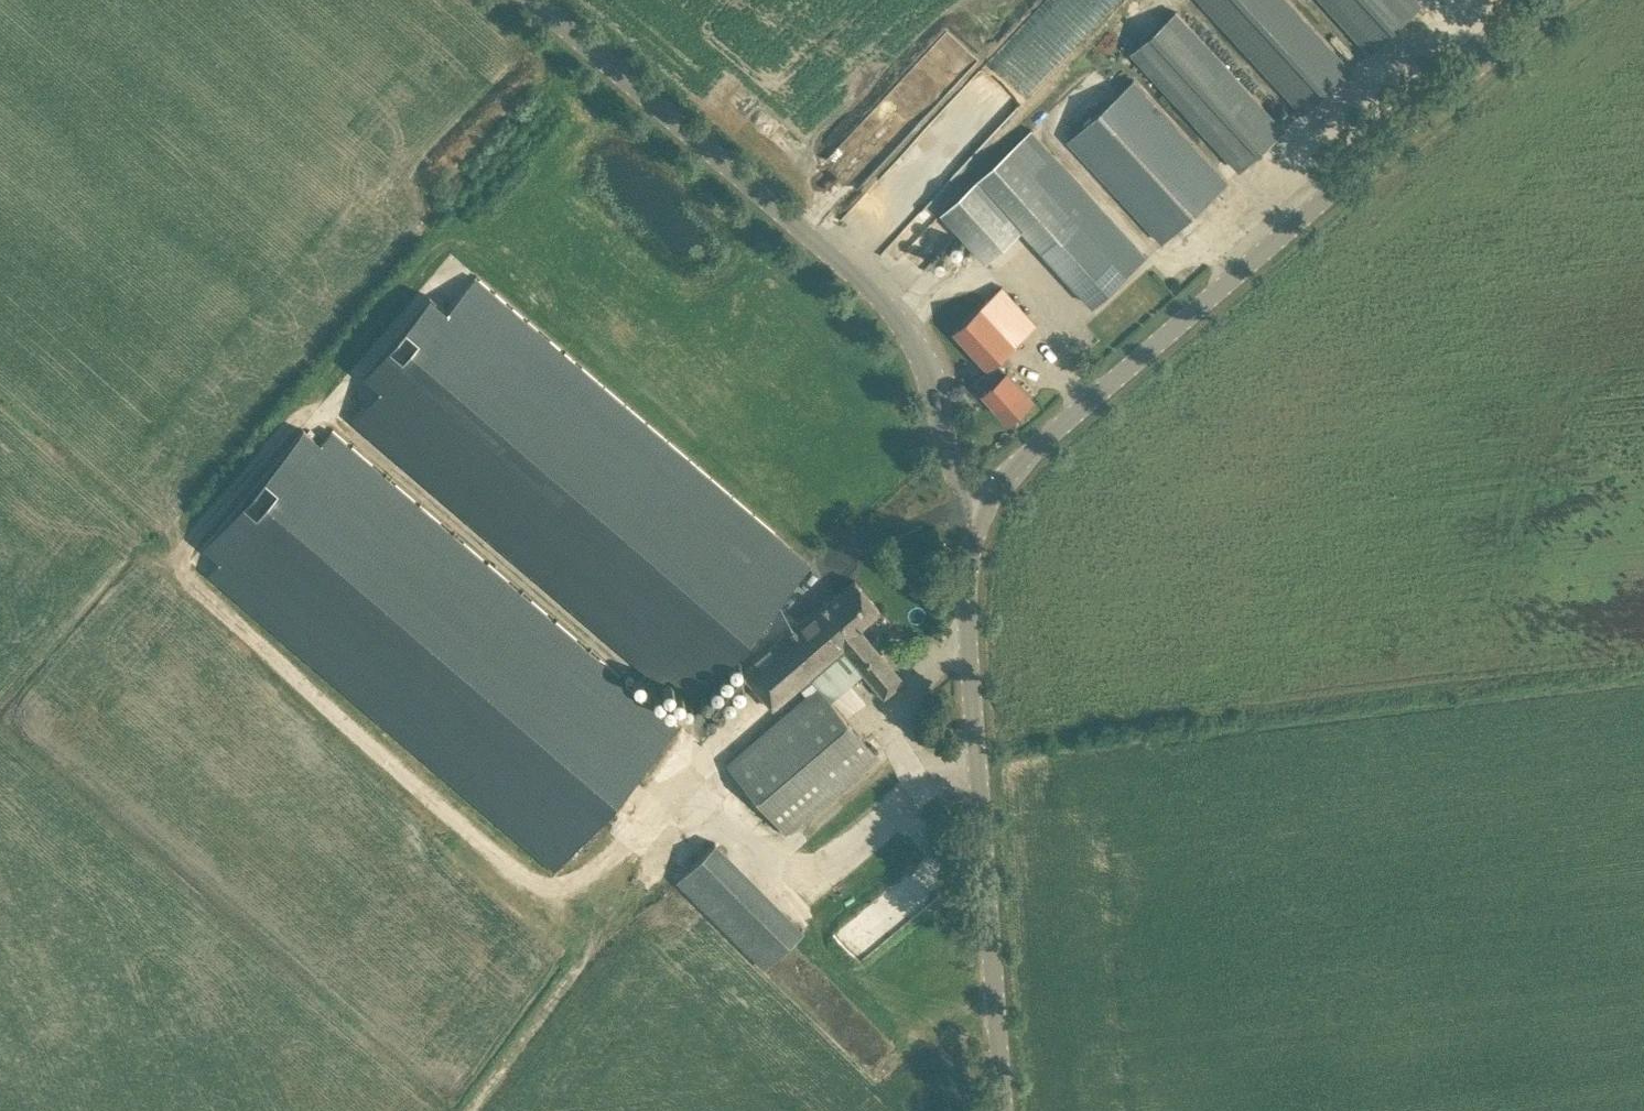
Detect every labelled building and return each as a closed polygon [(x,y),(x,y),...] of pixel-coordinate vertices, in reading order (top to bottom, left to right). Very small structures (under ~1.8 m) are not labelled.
[(1305,114),(1354,69),(1291,0),(1200,0),(1305,114)] [(1419,0),(1325,0),(1372,51),(1423,4),(1419,0)] [(1133,53),(1242,171),(1288,129),(1179,11),(1133,53)] [(1069,141),(1094,168),(1163,245),(1230,183),(1137,80),(1069,141)] [(1148,255),(1033,128),(978,178),(1024,227),(1094,304),(1148,255)] [(381,386),(352,419),(685,704),(809,562),(475,276),(446,309),(430,295),(364,371),(381,386)] [(976,379),(986,389),(985,390),(1011,418),(1034,397),(1009,369),(1008,370),(998,359),(1037,324),(1002,286),(985,301),(968,283),(938,310),(955,329),(989,367),(976,379)] [(303,428),(204,544),(221,559),(210,572),(549,862),(671,720),(332,429),(320,442),(303,428)] [(727,763),(772,814),(786,831),(877,754),(809,676),(843,647),(884,695),(903,680),(857,626),(879,608),(855,579),(828,602),(825,600),(742,671),(772,707),(800,684),(809,694),(727,763)] [(677,880),(768,966),(804,927),(713,842),(677,880)]
